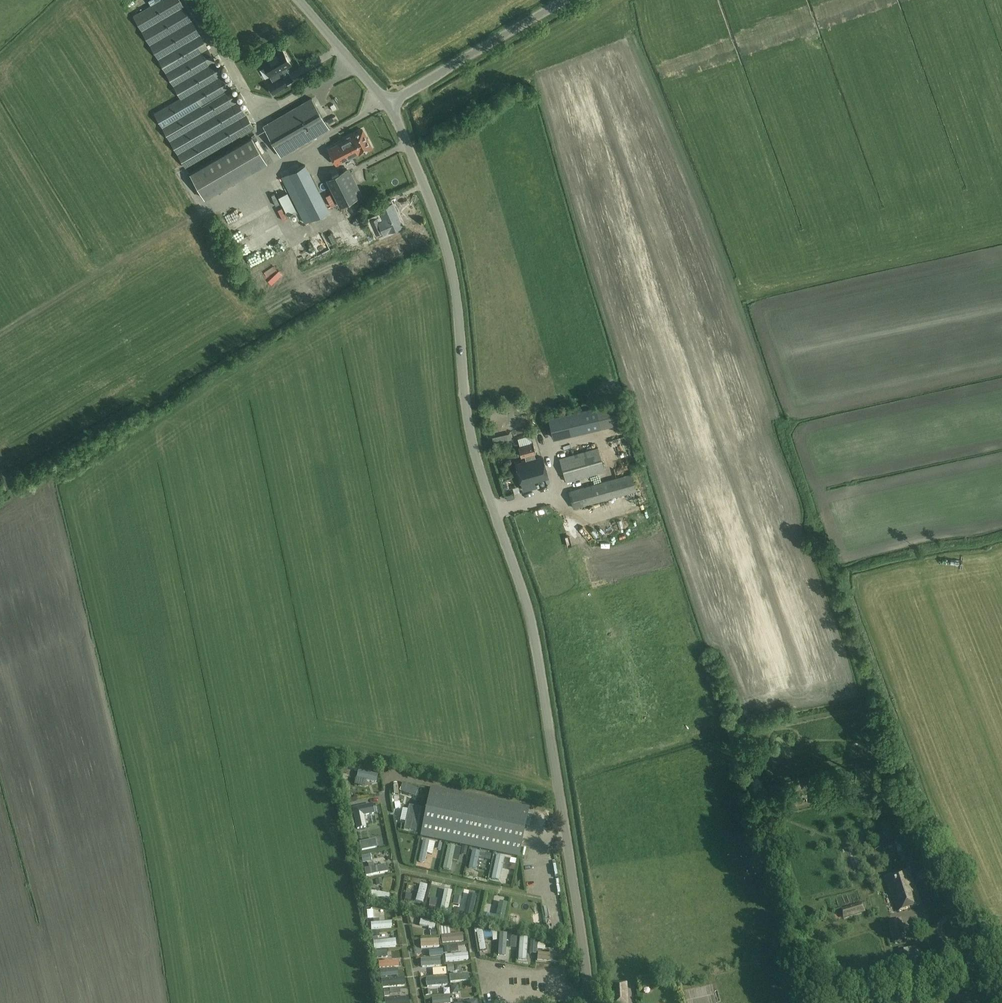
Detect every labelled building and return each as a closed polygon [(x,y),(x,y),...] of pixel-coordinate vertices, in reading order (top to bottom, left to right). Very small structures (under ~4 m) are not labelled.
[(213,151),(254,127),(180,0),(161,0),(134,15),(181,97),(155,112),(187,167),(213,151)] [(272,75),(275,81),(269,84),(274,93),(287,85),(287,83),(293,80),(286,67),(291,64),(282,48),(262,60),(271,76),(272,75)] [(328,106),(336,104),(334,97),(326,99),(328,106)] [(312,98),(264,126),(281,156),(330,128),(317,106),(312,98)] [(347,139),(329,148),(337,164),(352,156),(353,157),(372,147),(363,129),(346,138),(347,139)] [(253,137),(190,173),(205,198),(267,162),(253,137)] [(299,177),(309,172),(305,165),(282,176),(305,222),(328,210),(312,178),(303,183),(299,177)] [(344,170),(326,179),(340,206),(363,195),(350,170),(346,173),(344,170)] [(405,187),(413,185),(412,178),(403,180),(405,187)] [(238,220),(234,215),(244,209),(241,203),(223,215),(230,225),(238,220)] [(384,220),(379,222),(377,219),(367,222),(372,232),(375,231),(376,235),(383,232),(384,234),(401,226),(391,204),(379,209),(384,220)] [(553,439),(601,427),(624,422),(619,400),(548,417),(553,439)] [(508,428),(490,429),(490,437),(508,436),(508,428)] [(575,445),(589,440),(588,436),(573,441),(575,445)] [(526,460),(529,459),(528,455),(536,453),(534,445),(521,448),(523,456),(525,456),(526,460)] [(598,447),(559,458),(566,482),(605,471),(598,447)] [(529,459),(526,460),(516,463),(522,484),(523,484),(524,490),(532,488),(531,482),(548,477),(542,456),(529,459)] [(631,473),(568,491),(573,508),(637,491),(631,473)] [(562,535),(570,536),(571,522),(563,522),(562,535)] [(420,833),(517,854),(528,805),(430,785),(420,833)] [(412,787),(409,795),(416,797),(419,790),(412,787)] [(372,804),(352,808),(357,829),(366,827),(364,816),(374,813),(372,804)] [(369,848),(376,847),(375,839),(371,840),(368,845),(369,848)] [(921,904),(910,871),(887,879),(898,911),(921,904)] [(917,882),(926,879),(923,871),(915,874),(917,882)] [(843,918),(865,912),(862,902),(841,909),(843,918)] [(895,943),(907,940),(901,918),(889,921),(895,943)] [(420,919),(419,925),(434,929),(435,923),(420,919)] [(476,932),(480,952),(486,951),(482,931),(476,932)] [(463,942),(462,934),(441,936),(441,944),(463,942)] [(506,936),(498,935),(497,957),(505,957),(506,936)] [(528,938),(519,938),(517,961),(526,961),(528,938)] [(373,949),(396,947),(395,939),(372,942),(373,949)] [(420,948),(438,947),(438,940),(420,940),(420,948)] [(378,962),(378,969),(398,967),(398,961),(378,962)] [(449,983),(469,981),(468,974),(449,976),(449,983)] [(404,978),(380,981),(381,989),(405,986),(404,978)] [(447,978),(425,979),(426,988),(447,986),(447,978)] [(607,985),(609,1002),(626,1002),(625,983),(607,985)]
